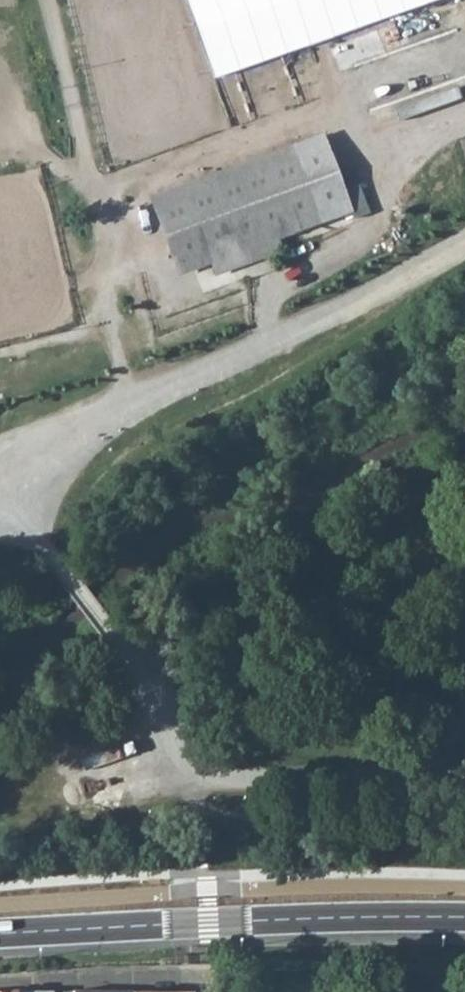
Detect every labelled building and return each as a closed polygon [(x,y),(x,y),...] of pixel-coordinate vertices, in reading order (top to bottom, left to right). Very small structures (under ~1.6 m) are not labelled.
[(436,0),(190,0),(217,80),(436,0)] [(464,95),(464,62),(460,47),(361,79),(376,124),(464,95)] [(170,259),(204,247),(269,224),(337,200),(318,144),(150,203),(170,259)] [(320,218),(297,228),(310,258),(333,248),(320,218)] [(204,247),(213,271),(279,248),(269,224),(204,247)]
